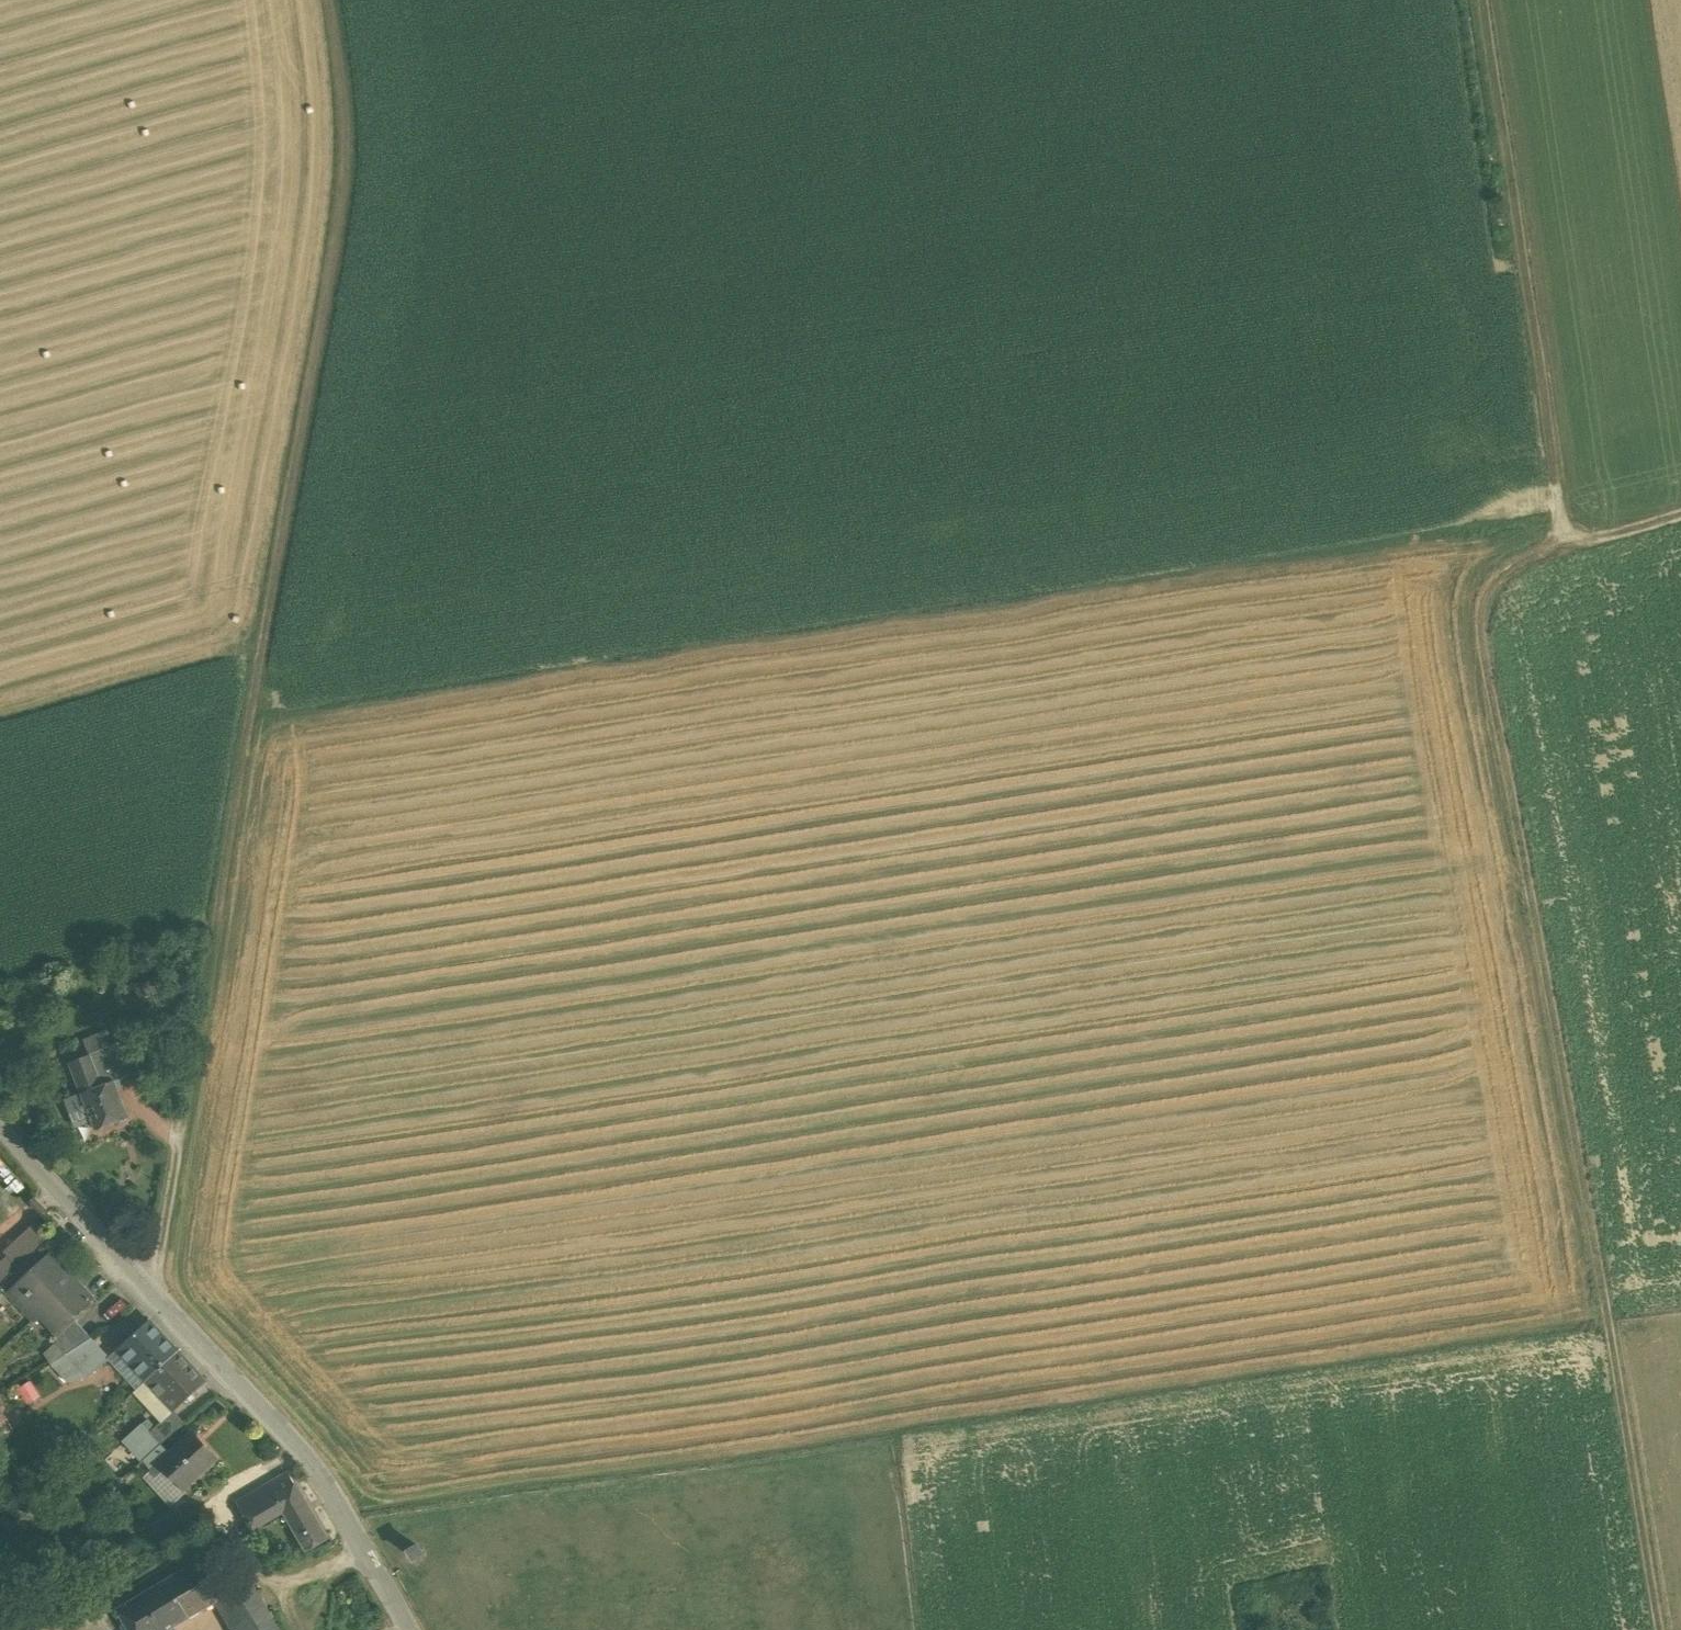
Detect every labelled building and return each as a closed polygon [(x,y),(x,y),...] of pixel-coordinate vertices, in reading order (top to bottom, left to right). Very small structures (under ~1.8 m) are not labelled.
[(122,1040),(107,1046),(119,1077),(119,1078),(134,1072),(122,1040)] [(107,1046),(89,1053),(89,1054),(90,1054),(101,1084),(114,1079),(114,1081),(119,1079),(119,1078),(119,1077),(107,1046)] [(89,1054),(70,1061),(82,1092),(101,1084),(90,1054),(89,1054)] [(101,1084),(82,1092),(96,1127),(127,1115),(114,1081),(114,1079),(101,1084)] [(49,1257),(19,1284),(27,1294),(18,1302),(35,1320),(44,1311),(43,1310),(73,1283),(49,1257)] [(73,1283),(43,1310),(44,1311),(60,1329),(89,1302),(73,1283)] [(75,1320),(54,1340),(67,1354),(92,1338),(75,1320)] [(150,1321),(119,1350),(147,1380),(178,1352),(150,1321)] [(88,1377),(110,1358),(92,1338),(68,1354),(88,1377)] [(178,1352),(147,1380),(175,1410),(206,1382),(178,1352)] [(31,1380),(18,1385),(24,1400),(37,1395),(31,1380)] [(152,1470),(168,1455),(142,1426),(125,1441),(152,1470)] [(168,1455),(161,1462),(185,1488),(217,1459),(193,1433),(168,1455)] [(327,1540),(289,1472),(269,1483),(283,1508),(307,1551),(327,1540)] [(269,1483),(247,1496),(260,1520),(283,1508),(269,1483)] [(260,1520),(247,1496),(237,1501),(251,1526),(260,1520)] [(419,1542),(406,1550),(414,1561),(425,1554),(419,1542)] [(204,1563),(144,1598),(161,1628),(162,1629),(164,1628),(222,1594),(204,1563)] [(249,1584),(228,1596),(242,1621),(264,1609),(249,1584)] [(144,1598),(134,1603),(149,1629),(157,1629),(161,1628),(144,1598)] [(264,1609),(242,1621),(236,1625),(239,1629),(277,1629),(264,1609)]
